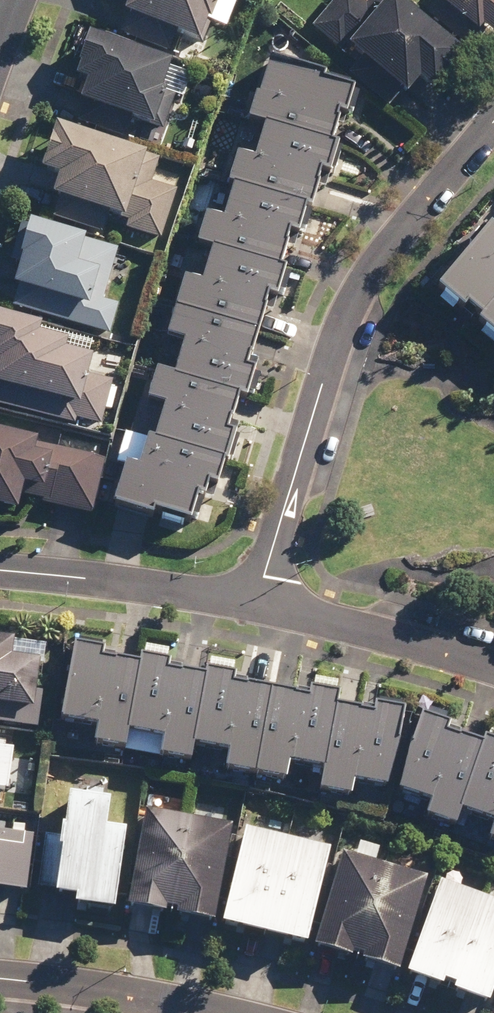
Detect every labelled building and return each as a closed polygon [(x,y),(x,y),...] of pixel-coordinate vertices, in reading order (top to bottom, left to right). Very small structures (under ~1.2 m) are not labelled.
[(125,33),(175,53),(182,33),(209,43),(225,0),(137,0),(125,33)] [(406,0),(376,0),(373,4),(368,0),(342,0),(317,31),(345,53),(350,46),(364,58),(353,72),(394,105),(407,88),(417,96),(430,80),(441,89),(471,53),(406,0)] [(432,12),(475,47),(490,28),(493,31),(493,0),(442,0),(432,12)] [(178,59),(98,33),(83,78),(92,81),(78,123),(128,139),(136,115),(164,124),(167,116),(177,119),(192,72),(176,66),(178,59)] [(265,126),(331,146),(341,113),(349,115),(356,91),(268,64),(250,121),(265,126)] [(153,153),(61,124),(46,170),(71,178),(59,216),(108,232),(112,220),(164,237),(179,190),(145,179),(153,153)] [(234,187),(308,210),(313,212),(324,174),(333,177),(342,149),(331,146),(265,126),(254,164),(234,157),(226,184),(234,187)] [(213,251),(281,268),(291,234),(299,237),(308,210),(234,187),(222,225),(200,218),(192,245),(213,251)] [(36,225),(28,222),(17,261),(29,264),(17,306),(126,337),(133,310),(99,300),(104,280),(110,281),(119,249),(92,241),(94,234),(38,218),(36,225)] [(445,288),(470,309),(475,302),(492,317),(488,322),(493,327),(493,231),(445,288)] [(175,309),(262,336),(274,298),(282,300),(291,271),(281,268),(213,251),(202,284),(184,279),(175,309)] [(176,378),(241,398),(248,401),(258,370),(252,368),(262,336),(175,309),(164,342),(185,348),(176,378)] [(4,312),(0,331),(0,367),(6,369),(0,393),(0,407),(75,425),(77,416),(107,423),(111,408),(116,409),(122,383),(95,377),(100,358),(69,351),(72,338),(47,332),(49,323),(4,312)] [(158,440),(230,462),(239,433),(231,430),(241,398),(176,378),(155,372),(146,402),(167,409),(158,440)] [(0,427),(0,502),(28,508),(34,481),(71,489),(68,506),(94,512),(108,450),(64,441),(62,449),(42,444),(44,436),(0,427)] [(230,462),(158,440),(158,441),(148,438),(139,469),(127,465),(116,503),(157,515),(159,509),(195,521),(204,491),(208,493),(211,484),(222,488),(230,462)] [(0,635),(0,705),(6,706),(4,725),(39,728),(46,659),(20,657),(22,637),(0,635)] [(135,752),(149,664),(112,661),(113,647),(83,644),(77,724),(103,726),(101,749),(135,752)] [(202,749),(215,676),(168,668),(170,659),(153,657),(152,664),(149,664),(135,752),(202,758),(202,749)] [(265,778),(281,686),(244,683),(244,678),(215,676),(202,749),(233,752),(231,775),(265,778)] [(331,772),(349,705),(351,682),(316,679),(315,689),(281,686),(265,778),(296,781),(297,769),(331,772)] [(472,813),(493,742),(461,732),(464,723),(413,707),(413,702),(381,699),(380,707),(349,705),(331,772),(329,792),(361,795),(362,781),(397,784),(440,797),(435,814),(463,823),(467,811),(472,813)] [(493,742),(472,813),(493,820),(493,740),(493,742)] [(19,790),(23,750),(0,748),(0,789),(19,790)] [(206,805),(204,818),(184,815),(186,799),(161,794),(158,810),(151,809),(135,906),(222,921),(239,825),(224,822),(227,808),(206,805)] [(120,800),(72,795),(68,833),(48,831),(43,892),(88,896),(87,905),(127,909),(134,828),(117,826),(120,800)] [(33,891),(37,835),(1,832),(2,826),(0,826),(0,888),(33,891)] [(338,850),(256,829),(232,923),(314,943),(338,850)] [(434,878),(350,856),(325,951),(409,973),(434,878)] [(417,974),(454,986),(456,980),(467,983),(465,989),(493,999),(493,896),(447,881),(417,974)]
